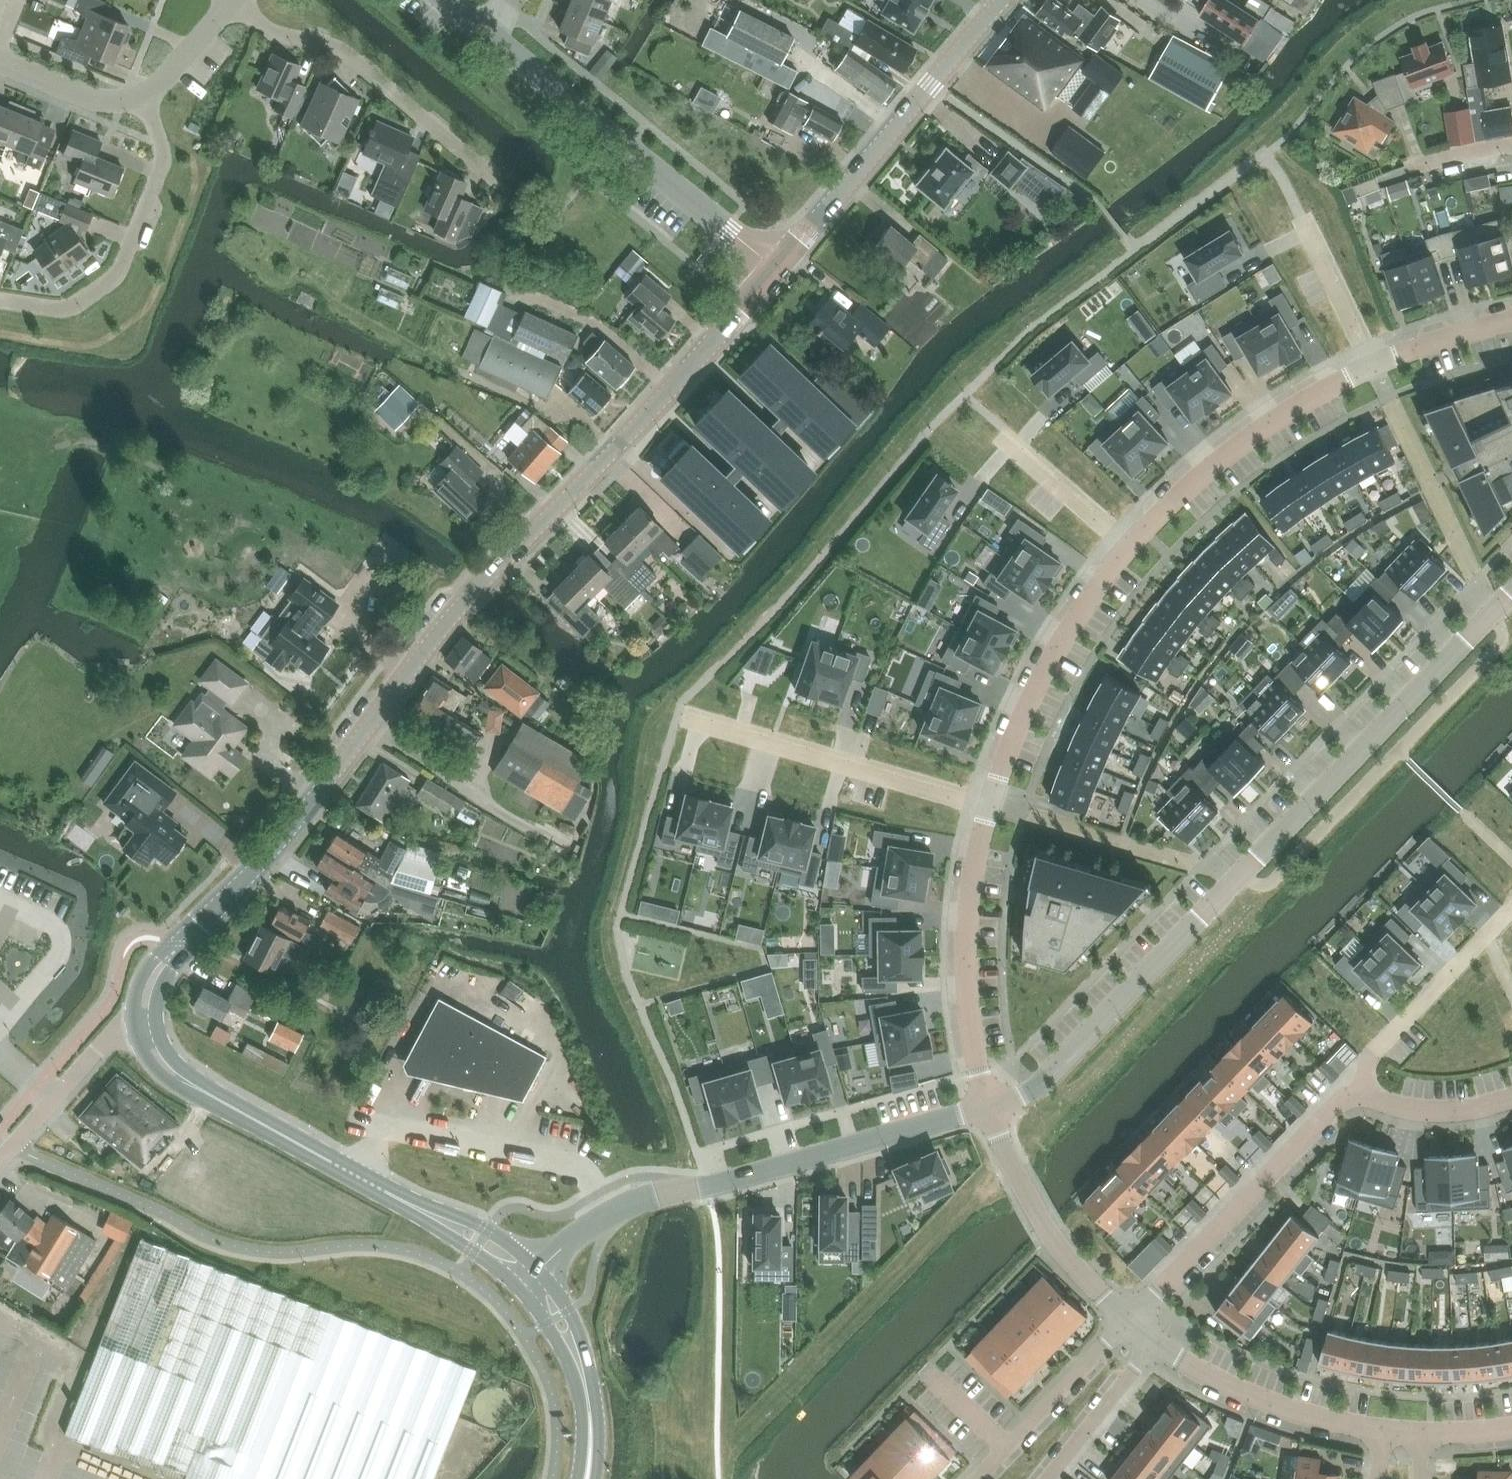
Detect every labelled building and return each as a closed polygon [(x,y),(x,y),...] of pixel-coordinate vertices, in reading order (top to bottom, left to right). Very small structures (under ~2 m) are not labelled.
[(31,7),(38,10),(42,0),(41,0),(34,0),(31,7)] [(83,30),(120,46),(121,43),(124,45),(127,43),(130,35),(129,32),(127,31),(129,26),(104,16),(108,5),(95,0),(78,0),(74,9),(87,21),(83,30)] [(568,7),(601,21),(610,1),(618,4),(619,0),(571,0),(568,7)] [(888,2),(882,13),(913,31),(931,0),(884,0),(888,2)] [(1070,31),(1099,52),(1104,45),(1107,47),(1120,29),(1117,27),(1122,20),(1102,6),(1097,14),(1083,3),(1077,11),(1061,0),(1049,0),(1038,15),(1067,35),(1070,31)] [(1201,15),(1245,44),(1243,47),(1263,60),(1264,61),(1284,35),(1262,18),(1261,20),(1230,0),(1210,0),(1207,6),(1201,15)] [(1246,6),(1265,18),(1272,7),(1273,6),(1263,0),(1250,0),(1246,6)] [(1309,15),(1319,0),(1286,0),(1309,15)] [(601,21),(568,7),(559,29),(569,33),(564,44),(588,54),(601,21)] [(830,39),(849,50),(850,49),(851,50),(853,46),(858,49),(859,46),(901,71),(915,49),(847,7),(838,22),(829,17),(819,34),(830,39)] [(1265,18),(1288,34),(1296,22),(1272,7),(1265,18)] [(728,35),(711,26),(702,44),(789,88),(798,71),(780,62),(793,38),(740,11),(728,35)] [(1056,95),(1060,98),(1087,59),(1026,16),(989,68),(1046,109),(1056,95)] [(1471,31),(1476,63),(1464,65),(1469,88),(1511,81),(1511,80),(1502,25),(1471,31)] [(120,46),(83,30),(79,41),(62,39),(56,54),(82,65),(87,54),(112,65),(120,46)] [(1175,36),(1151,79),(1212,112),(1216,104),(1212,101),(1232,66),(1210,55),(1175,36)] [(1407,70),(1396,73),(1406,102),(1415,99),(1416,96),(1413,88),(1415,87),(1415,86),(1452,73),(1455,73),(1443,42),(1441,43),(1429,47),(1427,42),(1414,46),(1416,52),(1404,57),(1404,56),(1402,57),(1407,70)] [(896,81),(867,60),(866,61),(851,50),(850,49),(849,50),(836,69),(881,102),(896,81)] [(281,99),(277,109),(293,117),(306,87),(294,82),(301,66),(274,54),(259,89),(281,99)] [(1125,74),(1097,55),(1085,72),(1113,92),(1125,74)] [(600,58),(589,71),(600,79),(610,66),(600,58)] [(1355,97),(1334,131),(1368,152),(1377,138),(1383,141),(1395,122),(1384,115),(1388,110),(1407,103),(1396,73),(1373,82),(1379,96),(1368,105),(1355,97)] [(342,142),(362,100),(352,96),(348,99),(345,95),(349,90),(336,77),(326,88),(320,86),(303,124),(310,128),(307,130),(322,145),(332,137),(342,142)] [(1111,92),(1094,80),(1080,100),(1097,112),(1111,92)] [(694,101),(712,111),(720,98),(702,88),(694,101)] [(768,120),(792,133),(798,122),(828,139),(831,134),(834,136),(837,135),(839,130),(838,127),(836,126),(839,120),(814,106),(815,105),(786,89),(768,120)] [(8,144),(23,106),(11,101),(10,104),(0,100),(0,141),(8,144)] [(1080,100),(1074,108),(1091,121),(1097,112),(1080,100)] [(35,111),(23,106),(8,144),(21,149),(16,160),(40,169),(52,139),(39,134),(45,119),(34,114),(35,111)] [(1483,114),(1487,137),(1511,133),(1511,108),(1483,114)] [(1475,140),(1469,110),(1453,113),(1458,143),(1475,140)] [(1406,114),(1397,117),(1403,133),(1412,130),(1406,114)] [(422,155),(409,150),(414,139),(378,123),(364,154),(387,163),(372,196),(399,208),(410,184),(422,155)] [(1070,127),(1051,152),(1087,178),(1106,153),(1070,127)] [(82,163),(75,181),(112,196),(123,168),(96,157),(102,142),(74,130),(64,156),(82,163)] [(945,147),(914,185),(943,208),(970,175),(977,181),(987,169),(968,154),(962,161),(947,149),(947,148),(945,147)] [(1008,151),(990,173),(1009,189),(1013,185),(1027,167),(1019,160),(1008,151)] [(1027,167),(1013,185),(1046,211),(1065,187),(1022,157),(1019,160),(1027,167)] [(1385,184),(1400,180),(1397,168),(1381,173),(1385,184)] [(443,173),(427,210),(441,217),(435,232),(455,241),(469,235),(471,236),(483,209),(471,204),(472,203),(460,198),(467,183),(443,173)] [(1492,186),(1489,174),(1466,179),(1468,191),(1492,186)] [(343,176),(338,185),(347,190),(350,184),(349,180),(343,176)] [(1376,177),(1354,185),(1358,196),(1381,188),(1376,177)] [(1396,184),(1387,188),(1390,197),(1399,194),(1396,184)] [(1353,186),(1343,190),(1348,200),(1357,196),(1353,186)] [(1436,187),(1429,190),(1432,199),(1439,197),(1436,187)] [(30,189),(24,205),(33,208),(40,192),(30,189)] [(67,205),(68,203),(40,192),(33,208),(69,223),(68,225),(47,240),(49,242),(35,252),(53,277),(87,252),(78,238),(82,228),(86,229),(91,215),(67,205)] [(1477,225),(1491,278),(1511,273),(1511,266),(1500,219),(1477,225)] [(15,253),(24,230),(1,220),(0,223),(0,253),(2,248),(15,253)] [(1491,278),(1477,225),(1441,235),(1447,258),(1460,254),(1468,284),(1491,278)] [(909,258),(922,269),(933,278),(949,259),(938,250),(939,249),(921,234),(913,243),(892,226),(874,248),(899,269),(909,258)] [(1227,264),(1228,264),(1228,263),(1244,254),(1239,245),(1240,245),(1231,231),(1226,234),(1224,231),(1211,239),(1213,242),(1186,259),(1199,279),(1189,286),(1199,302),(1227,285),(1218,270),(1223,267),(1224,267),(1224,266),(1227,264)] [(1447,258),(1441,235),(1426,239),(1429,248),(1408,255),(1405,246),(1405,247),(1422,299),(1444,291),(1434,262),(1447,258)] [(1382,254),(1399,306),(1422,299),(1405,247),(1382,254)] [(635,251),(624,264),(636,274),(647,262),(635,251)] [(383,289),(407,298),(419,265),(395,256),(383,289)] [(638,307),(627,319),(639,329),(643,325),(658,338),(674,320),(661,308),(672,296),(662,288),(647,274),(627,297),(638,307)] [(480,281),(464,317),(486,326),(487,327),(501,298),(504,292),(480,281)] [(1292,333),(1292,332),(1291,332),(1289,329),(1300,322),(1283,294),(1271,301),(1275,308),(1256,319),(1281,362),(1282,362),(1283,363),(1285,361),(1287,365),(1302,356),(1300,352),(1302,351),(1295,338),(1294,337),(1292,333)] [(842,352),(859,330),(877,344),(890,326),(861,304),(852,315),(830,297),(808,326),(842,352)] [(528,311),(501,298),(487,327),(486,330),(514,342),(516,338),(527,313),(528,311)] [(527,313),(516,338),(546,352),(566,361),(578,336),(527,313)] [(1250,357),(1250,358),(1251,358),(1253,361),(1252,361),(1253,363),(1253,362),(1261,375),(1281,362),(1256,319),(1224,337),(1237,359),(1248,353),(1250,357)] [(1154,327),(1144,334),(1149,341),(1159,334),(1154,327)] [(475,328),(462,357),(482,367),(495,337),(475,328)] [(588,363),(617,389),(636,367),(606,341),(603,344),(593,335),(583,346),(595,355),(588,363)] [(549,399),(563,368),(543,358),(495,337),(482,367),(481,369),(549,399)] [(1045,388),(1051,395),(1065,383),(1066,383),(1067,383),(1066,382),(1069,380),(1070,380),(1071,379),(1070,379),(1075,375),(1083,385),(1108,363),(1099,353),(1090,361),(1074,342),(1034,376),(1044,388),(1045,388)] [(1213,345),(1204,352),(1184,366),(1183,367),(1187,374),(1188,373),(1214,408),(1221,403),(1220,402),(1233,393),(1224,381),(1224,380),(1223,380),(1221,376),(1220,375),(1218,373),(1228,365),(1213,345)] [(836,440),(851,424),(834,408),(835,408),(820,393),(821,392),(811,382),(810,384),(770,346),(754,362),(762,371),(749,385),(780,415),(774,422),(782,430),(789,423),(790,424),(818,451),(818,450),(831,436),(836,440)] [(816,377),(868,414),(876,406),(824,369),(816,377)] [(587,373),(569,394),(595,415),(612,394),(587,373)] [(1179,401),(1182,405),(1181,405),(1182,406),(1183,406),(1185,409),(1185,410),(1186,410),(1194,421),(1207,412),(1208,413),(1214,408),(1188,373),(1187,374),(1170,387),(1165,380),(1154,388),(1169,408),(1179,401)] [(1500,386),(1482,391),(1456,399),(1428,409),(1454,464),(1458,463),(1464,476),(1461,478),(1487,533),(1511,507),(1511,383),(1500,386)] [(713,405),(695,424),(735,462),(729,469),(737,477),(743,471),(745,472),(775,500),(789,486),(793,490),(812,470),(777,438),(776,436),(782,430),(774,422),(767,428),(736,399),(727,390),(713,405)] [(393,393),(379,408),(399,428),(413,413),(393,393)] [(1152,460),(1158,454),(1157,453),(1169,442),(1159,432),(1160,432),(1159,431),(1156,428),(1155,427),(1152,424),(1161,416),(1144,397),(1117,422),(1123,428),(1152,460)] [(835,408),(834,408),(851,424),(856,428),(864,419),(841,402),(835,408)] [(560,452),(568,443),(526,408),(504,434),(521,448),(511,460),(537,483),(562,454),(560,452)] [(1146,469),(1143,466),(1146,464),(1146,465),(1152,459),(1117,422),(1091,447),(1108,465),(1117,457),(1120,460),(1119,460),(1120,461),(1121,461),(1123,464),(1124,465),(1137,478),(1146,469)] [(1389,449),(1398,444),(1389,425),(1380,429),(1389,449)] [(1358,437),(1376,472),(1396,462),(1380,429),(1379,427),(1358,437)] [(1376,472),(1358,437),(1338,449),(1357,482),(1376,472)] [(668,456),(675,462),(662,476),(661,477),(703,516),(733,545),(746,530),(751,534),(767,518),(732,485),(731,484),(737,477),(729,469),(722,476),(684,439),(668,456)] [(451,474),(436,490),(467,519),(488,498),(471,482),(482,470),(458,447),(441,465),(451,474)] [(1318,460),(1338,493),(1357,482),(1338,449),(1318,460)] [(1299,473),(1321,505),(1338,493),(1318,460),(1299,473)] [(1280,486),(1303,517),(1321,505),(1299,473),(1280,486)] [(943,511),(944,510),(943,510),(946,506),(947,505),(946,505),(957,490),(949,484),(949,483),(936,474),(906,518),(926,532),(919,541),(930,550),(949,522),(939,515),(943,511)] [(1303,517),(1280,486),(1262,500),(1285,531),(1303,517)] [(988,488),(980,498),(1004,515),(1011,504),(988,488)] [(1399,492),(1389,497),(1394,506),(1403,501),(1399,492)] [(1384,511),(1394,506),(1389,497),(1379,502),(1384,511)] [(679,546),(659,526),(660,525),(640,505),(622,523),(644,545),(655,556),(663,549),(669,555),(679,546)] [(1228,534),(1256,564),(1266,555),(1270,552),(1273,556),(1270,558),(1278,566),(1286,559),(1247,512),(1234,523),(1236,526),(1228,534)] [(1363,512),(1353,517),(1359,526),(1368,520),(1363,512)] [(1344,523),(1350,532),(1359,526),(1353,517),(1344,523)] [(1042,550),(1042,551),(1038,548),(1045,538),(1018,519),(1010,530),(1017,535),(1004,554),(1046,583),(1051,576),(1050,575),(1052,573),(1055,576),(1063,565),(1047,554),(1048,554),(1047,553),(1046,554),(1043,551),(1042,550)] [(1384,520),(1375,525),(1380,535),(1390,529),(1384,520)] [(641,590),(656,574),(635,553),(644,545),(622,523),(605,540),(620,555),(613,563),(641,590)] [(698,534),(682,552),(686,556),(705,573),(721,556),(698,534)] [(1217,539),(1205,550),(1249,593),(1256,586),(1249,578),(1246,580),(1243,576),(1256,564),(1228,534),(1219,541),(1217,539)] [(1329,534),(1320,540),(1326,548),(1335,542),(1329,534)] [(1417,539),(1400,557),(1431,586),(1447,569),(1430,552),(1433,549),(1422,538),(1419,542),(1417,539)] [(1354,539),(1345,548),(1357,558),(1365,549),(1354,539)] [(1317,555),(1326,548),(1320,540),(1311,546),(1317,555)] [(1189,572),(1220,601),(1233,586),(1236,590),(1234,593),(1242,601),(1249,593),(1205,550),(1194,561),(1197,564),(1189,572)] [(1307,550),(1297,558),(1303,566),(1306,563),(1309,561),(1313,558),(1307,550)] [(602,585),(624,607),(641,590),(613,563),(606,570),(588,552),(570,571),(593,593),(602,585)] [(1015,591),(1016,591),(1019,593),(1020,594),(1032,602),(1041,589),(1042,589),(1046,583),(1004,554),(983,584),(1004,598),(1011,588),(1015,590),(1014,590),(1015,591)] [(1378,578),(1396,595),(1404,587),(1418,599),(1431,586),(1400,557),(1379,578),(1378,577),(1378,578)] [(594,594),(571,572),(553,590),(568,605),(561,612),(585,635),(600,619),(584,604),(594,594)] [(1179,578),(1168,590),(1215,630),(1222,622),(1213,615),(1211,618),(1207,615),(1220,601),(1189,572),(1181,581),(1179,578)] [(1355,602),(1389,635),(1404,620),(1388,604),(1396,595),(1378,578),(1355,602)] [(304,579),(289,598),(291,600),(278,617),(273,613),(258,633),(262,637),(271,643),(271,644),(275,647),(267,659),(281,670),(290,658),(309,672),(328,647),(313,636),(310,634),(319,623),(323,623),(337,604),(304,579)] [(1209,638),(1215,630),(1168,590),(1158,603),(1161,605),(1154,614),(1187,640),(1199,625),(1202,628),(1200,631),(1209,638)] [(1267,593),(1258,602),(1264,609),(1273,600),(1267,593)] [(923,595),(917,605),(928,610),(934,601),(923,595)] [(1001,622),(1001,623),(997,621),(998,620),(996,620),(992,618),(998,607),(976,595),(959,628),(1004,652),(1008,644),(1007,644),(1008,642),(1012,644),(1019,632),(1002,623),(1001,622)] [(1275,600),(1266,608),(1278,619),(1286,611),(1275,600)] [(1338,632),(1347,640),(1355,632),(1374,650),(1389,635),(1355,602),(1341,616),(1338,613),(1328,623),(1338,633),(1338,632)] [(1144,621),(1134,634),(1185,670),(1189,663),(1191,661),(1181,655),(1179,658),(1175,655),(1187,640),(1154,614),(1147,623),(1144,621)] [(661,615),(653,623),(660,630),(668,622),(661,615)] [(974,663),(975,664),(975,663),(979,665),(978,665),(980,666),(996,674),(1002,663),(998,661),(1000,658),(1000,659),(1004,652),(959,628),(942,660),(964,671),(970,660),(974,663)] [(1321,633),(1307,648),(1337,677),(1352,662),(1339,649),(1347,640),(1338,632),(1338,633),(1330,641),(1321,633)] [(1179,678),(1185,670),(1134,634),(1126,647),(1129,649),(1122,660),(1156,683),(1168,666),(1172,668),(1170,671),(1179,678)] [(462,635),(445,658),(476,680),(492,657),(462,635)] [(817,697),(817,696),(818,696),(835,649),(812,641),(804,665),(803,665),(803,666),(802,670),(801,670),(801,671),(795,689),(817,697)] [(639,643),(631,652),(639,660),(648,651),(639,643)] [(761,646),(744,666),(766,674),(774,650),(761,646)] [(1337,677),(1307,648),(1293,662),(1291,661),(1282,670),(1301,688),(1309,680),(1323,693),(1337,677)] [(858,653),(857,657),(835,649),(818,696),(841,704),(847,687),(847,686),(848,682),(849,682),(849,681),(850,677),(862,681),(870,657),(858,653)] [(184,756),(210,776),(218,766),(231,776),(245,758),(231,747),(235,742),(236,743),(247,728),(220,708),(226,700),(232,704),(247,684),(216,661),(201,681),(211,689),(205,697),(202,695),(195,704),(192,702),(175,724),(189,736),(194,735),(198,738),(184,756)] [(1189,663),(1185,670),(1190,673),(1195,667),(1189,663)] [(522,714),(523,713),(537,694),(529,688),(503,667),(488,689),(514,709),(522,714)] [(929,669),(915,702),(930,709),(969,725),(972,719),(976,720),(983,704),(965,697),(966,697),(964,696),(964,697),(960,695),(961,695),(959,694),(959,695),(955,693),(960,682),(937,672),(929,669)] [(1301,688),(1282,670),(1274,679),(1268,674),(1254,689),(1291,725),(1306,710),(1293,697),(1301,688)] [(1109,674),(1097,694),(1131,713),(1142,694),(1109,674)] [(432,677),(420,697),(450,716),(463,696),(432,677)] [(1194,698),(1190,704),(1194,708),(1209,692),(1202,686),(1198,692),(1194,698)] [(888,691),(875,687),(866,710),(879,715),(888,691)] [(1291,725),(1254,689),(1239,704),(1254,719),(1246,728),(1255,736),(1263,728),(1276,740),(1291,725)] [(1174,691),(1169,700),(1179,706),(1184,697),(1174,691)] [(1097,694),(1087,715),(1121,732),(1131,713),(1097,694)] [(550,703),(540,695),(528,711),(538,719),(550,703)] [(481,735),(450,716),(420,697),(409,714),(470,753),(481,735)] [(930,709),(921,731),(941,739),(942,740),(946,741),(947,742),(961,747),(970,726),(969,726),(969,725),(930,709)] [(486,712),(485,727),(500,728),(501,713),(486,712)] [(1121,732),(1087,715),(1076,735),(1112,751),(1121,732)] [(1165,732),(1170,722),(1161,717),(1156,727),(1165,732)] [(521,724),(511,744),(578,783),(590,761),(523,721),(521,724)] [(1165,732),(1156,727),(1151,736),(1160,741),(1165,732)] [(1216,745),(1251,779),(1266,763),(1246,745),(1255,736),(1246,728),(1224,751),(1217,745),(1216,745)] [(1076,735),(1068,756),(1103,771),(1112,751),(1076,735)] [(588,789),(578,783),(511,744),(494,772),(575,820),(592,791),(588,789)] [(1190,766),(1215,790),(1223,781),(1236,794),(1251,779),(1216,745),(1194,769),(1191,766),(1190,766)] [(1147,767),(1152,757),(1142,753),(1138,763),(1147,767)] [(91,771),(100,777),(110,762),(102,756),(91,771)] [(1068,756),(1059,777),(1095,791),(1103,771),(1068,756)] [(130,821),(125,827),(137,836),(128,849),(149,864),(156,855),(167,863),(188,836),(165,819),(168,814),(163,810),(177,791),(159,778),(137,761),(106,803),(130,821)] [(356,804),(384,821),(410,779),(382,762),(356,804)] [(1147,767),(1138,763),(1133,773),(1142,777),(1147,767)] [(1169,789),(1206,825),(1220,811),(1206,798),(1215,790),(1190,766),(1169,789)] [(89,792),(100,777),(91,771),(81,786),(89,792)] [(455,795),(427,777),(416,794),(445,812),(450,804),(455,795)] [(1095,791),(1059,777),(1051,800),(1088,812),(1095,791)] [(1160,783),(1150,779),(1146,790),(1156,794),(1160,783)] [(1206,825),(1169,789),(1167,791),(1173,798),(1159,812),(1162,815),(1158,818),(1170,828),(1173,825),(1190,842),(1206,825)] [(677,836),(698,841),(699,842),(709,801),(708,800),(709,800),(706,799),(707,795),(689,790),(688,795),(686,794),(682,809),(682,810),(681,814),(680,815),(681,815),(680,819),(668,816),(662,841),(675,844),(677,836)] [(1122,801),(1132,804),(1135,794),(1126,791),(1122,801)] [(716,802),(709,801),(699,842),(698,841),(696,849),(719,855),(717,863),(730,866),(738,834),(726,831),(727,827),(728,827),(728,825),(727,825),(728,821),(729,821),(729,820),(733,802),(717,798),(716,802)] [(1132,804),(1122,801),(1118,811),(1128,814),(1132,804)] [(779,870),(792,820),(784,818),(783,819),(781,818),(782,814),(769,811),(765,829),(764,829),(764,830),(765,830),(764,834),(763,834),(763,835),(762,839),(750,837),(742,869),(755,872),(757,864),(779,870)] [(88,831),(104,833),(106,819),(90,817),(88,831)] [(792,820),(779,870),(801,875),(800,883),(813,886),(821,854),(809,851),(810,847),(810,846),(810,845),(811,841),(812,840),(811,840),(815,826),(799,823),(800,822),(792,820)] [(889,846),(885,868),(885,869),(927,876),(927,875),(928,875),(932,852),(917,850),(917,849),(916,849),(915,850),(911,849),(911,848),(910,848),(910,849),(906,848),(908,836),(875,830),(873,844),(889,846)] [(339,833),(329,850),(385,886),(387,883),(388,881),(396,869),(402,857),(407,849),(390,840),(380,860),(339,833)] [(831,833),(827,859),(841,861),(845,835),(831,833)] [(1430,836),(1419,848),(1440,869),(1449,859),(1452,857),(1430,836)] [(407,849),(402,857),(438,867),(441,853),(408,844),(407,849)] [(328,851),(317,867),(335,878),(326,891),(355,909),(361,899),(363,896),(364,897),(365,897),(367,897),(368,897),(369,898),(371,898),(372,897),(373,897),(375,897),(376,897),(377,896),(379,896),(380,895),(381,894),(382,894),(383,893),(384,892),(385,891),(386,890),(387,889),(384,887),(328,851)] [(1033,881),(1029,910),(1028,929),(1027,955),(1069,968),(1150,884),(1040,852),(1033,881)] [(396,869),(388,881),(409,887),(428,892),(430,893),(438,867),(402,857),(396,869)] [(1427,889),(1461,921),(1467,915),(1466,915),(1477,903),(1459,886),(1467,877),(1449,859),(1440,869),(1442,872),(1427,889)] [(923,899),(927,876),(885,869),(885,868),(877,867),(872,904),(896,908),(898,895),(903,896),(903,897),(904,897),(904,896),(908,897),(909,898),(909,897),(923,899)] [(385,887),(384,887),(387,889),(389,890),(408,903),(435,911),(435,910),(439,897),(387,883),(385,886),(385,887)] [(472,902),(488,902),(488,887),(472,888),(472,902)] [(1455,927),(1461,921),(1427,889),(1411,905),(1408,902),(1399,912),(1417,929),(1426,921),(1444,938),(1455,926),(1455,927)] [(641,901),(638,914),(654,918),(657,905),(641,901)] [(486,921),(490,909),(468,903),(464,915),(486,921)] [(279,905),(269,924),(310,945),(314,936),(304,931),(309,920),(279,905)] [(319,928),(351,943),(359,926),(327,911),(319,928)] [(870,955),(878,955),(878,954),(922,954),(921,945),(920,929),(906,930),(906,929),(905,929),(905,930),(901,930),(901,929),(899,929),(899,930),(895,930),(895,918),(870,918),(870,955)] [(1392,919),(1367,945),(1404,981),(1410,975),(1409,974),(1411,972),(1414,975),(1423,966),(1402,945),(1410,936),(1392,919)] [(280,955),(293,962),(300,947),(262,926),(245,959),(271,972),(280,955)] [(755,928),(752,942),(760,944),(764,930),(755,928)] [(834,939),(820,939),(820,954),(834,953),(834,939)] [(1404,981),(1367,945),(1351,961),(1346,956),(1336,966),(1360,989),(1369,980),(1390,1000),(1399,991),(1396,988),(1398,986),(1404,981)] [(787,953),(767,954),(771,966),(788,965),(787,953)] [(922,962),(922,954),(878,954),(878,955),(879,977),(863,977),(863,991),(896,990),(896,978),(900,978),(901,978),(906,977),(906,978),(907,978),(921,978),(921,962),(922,962)] [(771,972),(740,980),(746,999),(760,994),(776,990),(771,972)] [(521,1013),(533,1019),(543,998),(505,980),(498,995),(523,1007),(521,1013)] [(206,987),(198,1004),(201,1005),(199,1008),(200,1011),(208,1015),(211,1014),(212,1011),(224,1016),(228,1009),(246,1019),(252,1007),(258,995),(238,984),(230,999),(206,987)] [(1268,1011),(1297,1040),(1314,1022),(1285,994),(1268,1011)] [(546,1055),(437,997),(437,998),(406,1057),(445,1078),(447,1075),(454,1079),(462,1083),(470,1085),(478,1087),(478,1088),(521,1098),(520,1100),(522,1100),(546,1055)] [(679,998),(667,1002),(671,1014),(683,1010),(679,998)] [(894,1001),(870,1005),(876,1041),(926,1032),(921,1008),(908,1011),(907,1010),(906,1011),(902,1012),(902,1011),(901,1012),(897,1013),(894,1001)] [(1281,1057),(1297,1040),(1268,1011),(1251,1029),(1281,1057)] [(293,1045),(299,1032),(287,1026),(281,1039),(293,1045)] [(1234,1046),(1264,1075),(1281,1057),(1251,1029),(1234,1046)] [(793,1048),(795,1055),(796,1055),(808,1097),(816,1095),(815,1094),(831,1089),(827,1076),(827,1074),(826,1075),(825,1071),(826,1070),(825,1069),(824,1065),(836,1062),(826,1030),(813,1034),(816,1041),(793,1048)] [(876,1041),(864,1043),(868,1067),(880,1065),(910,1059),(910,1060),(911,1060),(911,1059),(915,1058),(915,1059),(916,1059),(916,1058),(931,1055),(927,1033),(926,1033),(926,1032),(876,1041)] [(1234,1046),(1217,1063),(1247,1092),(1253,1086),(1260,1092),(1271,1081),(1264,1075),(1234,1046)] [(848,1052),(836,1055),(839,1070),(849,1068),(851,1064),(848,1052)] [(796,1055),(795,1055),(774,1062),(772,1054),(759,1058),(766,1082),(778,1079),(779,1083),(778,1083),(779,1084),(781,1088),(780,1088),(780,1089),(781,1089),(784,1103),(800,1098),(800,1099),(808,1097),(796,1055)] [(766,1082),(759,1058),(724,1068),(738,1116),(761,1109),(757,1096),(758,1096),(757,1094),(757,1095),(755,1091),(756,1091),(756,1089),(755,1089),(754,1085),(766,1082)] [(1326,1061),(1319,1068),(1326,1075),(1333,1068),(1326,1061)] [(1217,1063),(1201,1080),(1237,1116),(1248,1104),(1241,1098),(1247,1092),(1217,1063)] [(738,1116),(724,1068),(689,1078),(696,1102),(708,1099),(709,1103),(709,1104),(710,1104),(711,1108),(710,1108),(711,1109),(715,1124),(737,1117),(737,1116),(738,1116)] [(1326,1075),(1334,1082),(1341,1075),(1333,1068),(1326,1075)] [(915,1071),(891,1076),(894,1091),(918,1085),(915,1071)] [(171,1135),(170,1135),(180,1123),(118,1072),(80,1117),(122,1152),(143,1169),(171,1135)] [(1237,1116),(1201,1080),(1184,1098),(1214,1126),(1220,1120),(1227,1127),(1237,1116)] [(1293,1110),(1300,1103),(1293,1096),(1286,1103),(1293,1110)] [(1197,1144),(1214,1126),(1184,1098),(1167,1115),(1197,1144)] [(1293,1110),(1300,1117),(1307,1110),(1300,1103),(1293,1110)] [(1151,1132),(1181,1161),(1197,1144),(1167,1115),(1151,1132)] [(1260,1144),(1267,1137),(1259,1130),(1253,1138),(1260,1144)] [(1164,1178),(1181,1161),(1151,1132),(1134,1149),(1164,1178)] [(1246,1136),(1239,1146),(1250,1154),(1257,1143),(1246,1136)] [(1260,1144),(1267,1151),(1274,1144),(1267,1137),(1260,1144)] [(1351,1140),(1346,1157),(1336,1191),(1360,1198),(1374,1152),(1375,1147),(1351,1140)] [(1375,1147),(1374,1152),(1360,1198),(1396,1208),(1408,1168),(1396,1164),(1399,1154),(1375,1147)] [(1505,1149),(1509,1159),(1497,1163),(1507,1192),(1511,1191),(1511,1147),(1505,1149)] [(1117,1167),(1147,1195),(1164,1178),(1134,1149),(1117,1167)] [(912,1160),(912,1159),(911,1160),(908,1161),(908,1162),(893,1168),(905,1196),(947,1178),(946,1174),(950,1172),(944,1158),(940,1159),(935,1150),(920,1156),(917,1157),(916,1157),(916,1158),(912,1160)] [(1477,1155),(1452,1156),(1455,1210),(1492,1208),(1489,1165),(1477,1166),(1477,1155)] [(1452,1156),(1427,1157),(1428,1168),(1416,1169),(1418,1212),(1455,1210),(1452,1156)] [(1226,1165),(1219,1172),(1226,1179),(1233,1172),(1226,1165)] [(1131,1212),(1147,1195),(1117,1167),(1101,1184),(1098,1180),(1097,1181),(1137,1219),(1138,1219),(1131,1212)] [(1226,1179),(1234,1186),(1241,1179),(1233,1172),(1226,1179)] [(1097,1181),(1080,1199),(1113,1231),(1120,1224),(1126,1231),(1137,1219),(1097,1181)] [(845,1220),(845,1216),(846,1216),(846,1214),(846,1196),(836,1196),(836,1195),(820,1195),(820,1227),(815,1227),(815,1243),(819,1243),(819,1247),(844,1248),(844,1260),(858,1260),(858,1227),(845,1226),(846,1221),(846,1220),(845,1220)] [(34,1220),(10,1199),(0,1211),(0,1247),(9,1250),(6,1256),(22,1266),(12,1283),(43,1302),(55,1282),(68,1290),(97,1241),(53,1214),(47,1224),(43,1232),(32,1223),(34,1220)] [(1193,1199),(1186,1207),(1193,1213),(1200,1206),(1193,1199)] [(876,1238),(876,1205),(863,1205),(863,1238),(876,1238)] [(1312,1205),(1303,1217),(1324,1232),(1333,1221),(1312,1205)] [(1193,1213),(1200,1220),(1207,1213),(1200,1206),(1193,1213)] [(1503,1209),(1505,1220),(1511,1219),(1511,1207),(1503,1209)] [(114,1212),(111,1211),(101,1233),(124,1243),(134,1221),(114,1212)] [(779,1235),(780,1235),(780,1233),(779,1233),(780,1215),(770,1215),(770,1214),(754,1213),(754,1218),(749,1218),(749,1236),(753,1236),(753,1266),(778,1267),(778,1279),(791,1279),(792,1246),(779,1246),(779,1240),(780,1240),(780,1239),(779,1239),(779,1235)] [(1292,1214),(1279,1231),(1315,1259),(1316,1259),(1308,1252),(1321,1236),(1292,1214)] [(1315,1259),(1279,1231),(1266,1247),(1303,1275),(1315,1259)] [(1159,1234),(1153,1241),(1160,1248),(1167,1241),(1159,1234)] [(429,1348),(141,1237),(65,1432),(114,1452),(118,1443),(187,1471),(184,1478),(186,1478),(433,1478),(476,1366),(429,1348)] [(1160,1248),(1167,1255),(1174,1248),(1167,1241),(1160,1248)] [(1508,1245),(1496,1246),(1496,1258),(1509,1257),(1508,1245)] [(1266,1247),(1254,1263),(1282,1285),(1294,1270),(1302,1276),(1303,1275),(1266,1247)] [(1442,1256),(1442,1265),(1454,1265),(1454,1252),(1447,1252),(1442,1256)] [(1338,1272),(1341,1262),(1331,1259),(1328,1269),(1338,1272)] [(1282,1285),(1254,1263),(1241,1279),(1277,1307),(1278,1307),(1270,1300),(1282,1285)] [(1367,1265),(1357,1263),(1354,1272),(1365,1275),(1367,1265)] [(1365,1275),(1375,1278),(1378,1268),(1367,1265),(1365,1275)] [(1501,1268),(1503,1278),(1511,1276),(1511,1269),(1511,1266),(1501,1268)] [(1434,1268),(1423,1267),(1423,1278),(1434,1278),(1434,1268)] [(1445,1268),(1434,1268),(1434,1278),(1444,1278),(1445,1268)] [(1501,1268),(1490,1270),(1492,1280),(1503,1278),(1501,1268)] [(1328,1269),(1325,1280),(1335,1283),(1338,1272),(1328,1269)] [(1400,1271),(1390,1270),(1388,1280),(1399,1281),(1400,1271)] [(1399,1281),(1410,1283),(1411,1273),(1400,1271),(1399,1281)] [(1478,1272),(1467,1273),(1468,1283),(1479,1282),(1478,1272)] [(1467,1273),(1457,1273),(1457,1284),(1468,1283),(1467,1273)] [(1052,1311),(1067,1295),(1045,1275),(1030,1290),(1052,1311)] [(1241,1279),(1228,1295),(1265,1323),(1277,1307),(1241,1279)] [(1052,1311),(1030,1290),(1016,1305),(1038,1325),(1052,1311)] [(1052,1311),(1074,1331),(1088,1316),(1067,1295),(1052,1311)] [(1265,1323),(1228,1295),(1215,1312),(1251,1340),(1265,1323)] [(1326,1311),(1329,1301),(1320,1298),(1316,1308),(1326,1311)] [(1038,1325),(1016,1305),(1002,1319),(1024,1340),(1038,1325)] [(1316,1308),(1313,1319),(1323,1322),(1326,1311),(1316,1308)] [(1038,1325),(1060,1346),(1074,1331),(1052,1311),(1038,1325)] [(1010,1355),(1024,1340),(1002,1319),(988,1334),(1010,1355)] [(1024,1340),(1045,1361),(1060,1346),(1038,1325),(1024,1340)] [(1320,1364),(1342,1370),(1351,1335),(1330,1330),(1320,1364)] [(1010,1355),(988,1334),(973,1349),(974,1350),(978,1354),(983,1358),(987,1362),(991,1366),(995,1370),(1010,1355)] [(1371,1339),(1351,1335),(1342,1370),(1364,1375),(1371,1339)] [(1308,1337),(1305,1348),(1315,1350),(1318,1340),(1308,1337)] [(1364,1375),(1387,1378),(1391,1343),(1371,1339),(1364,1375)] [(1511,1375),(1511,1339),(1494,1342),(1499,1377),(1511,1375)] [(1010,1355),(1031,1376),(1045,1361),(1024,1340),(1010,1355)] [(1494,1342),(1474,1344),(1477,1380),(1499,1377),(1494,1342)] [(1412,1345),(1391,1343),(1387,1378),(1409,1380),(1412,1345)] [(1454,1381),(1477,1380),(1474,1344),(1453,1345),(1454,1381)] [(1409,1380),(1432,1381),(1432,1346),(1412,1345),(1409,1380)] [(1453,1345),(1432,1346),(1432,1381),(1454,1381),(1453,1345)] [(1305,1348),(1302,1358),(1312,1361),(1315,1350),(1305,1348)] [(978,1354),(974,1350),(967,1358),(971,1362),(978,1354)] [(971,1362),(975,1366),(983,1358),(978,1354),(971,1362)] [(995,1370),(999,1374),(1003,1378),(1007,1382),(1012,1386),(1016,1390),(1017,1391),(1031,1376),(1010,1355),(995,1370)] [(983,1358),(975,1366),(980,1370),(987,1362),(983,1358)] [(980,1370),(984,1374),(991,1366),(987,1362),(980,1370)] [(991,1366),(984,1374),(988,1378),(995,1370),(991,1366)] [(988,1378),(992,1382),(999,1374),(995,1370),(988,1378)] [(999,1374),(992,1382),(996,1386),(1003,1378),(999,1374)] [(996,1386),(1000,1390),(1007,1382),(1003,1378),(996,1386)] [(1007,1382),(1000,1390),(1004,1394),(1012,1386),(1007,1382)] [(1004,1394),(1009,1398),(1016,1390),(1012,1386),(1004,1394)] [(1173,1401),(1160,1418),(1196,1446),(1212,1426),(1194,1411),(1191,1415),(1173,1401)] [(920,1417),(915,1412),(909,1418),(915,1423),(920,1417)] [(909,1418),(908,1417),(894,1432),(915,1453),(930,1438),(925,1433),(920,1428),(915,1423),(909,1418)] [(915,1423),(920,1428),(926,1422),(920,1417),(915,1423)] [(1160,1418),(1148,1434),(1184,1462),(1196,1446),(1160,1418)] [(925,1433),(931,1427),(926,1422),(920,1428),(925,1433)] [(1282,1436),(1252,1425),(1247,1440),(1262,1446),(1263,1442),(1278,1447),(1282,1436)] [(925,1433),(930,1438),(936,1432),(931,1427),(925,1433)] [(915,1453),(894,1432),(880,1447),(901,1468),(915,1453)] [(935,1443),(941,1437),(936,1432),(930,1438),(935,1443)] [(1148,1434),(1135,1450),(1171,1478),(1184,1462),(1148,1434)] [(935,1443),(940,1448),(946,1441),(941,1437),(935,1443)] [(915,1453),(937,1474),(952,1459),(951,1458),(946,1453),(940,1448),(935,1443),(930,1438),(915,1453)] [(946,1453),(951,1447),(946,1441),(940,1448),(946,1453)] [(880,1447),(865,1461),(884,1478),(890,1478),(901,1468),(880,1447)] [(946,1453),(951,1458),(957,1452),(951,1447),(946,1453)] [(1122,1466),(1139,1478),(1170,1478),(1171,1478),(1135,1450),(1122,1466)] [(1222,1452),(1218,1462),(1228,1466),(1232,1456),(1222,1452)] [(937,1474),(915,1453),(901,1468),(913,1478),(932,1478),(937,1474)] [(1342,1475),(1320,1472),(1322,1459),(1299,1456),(1285,1454),(1282,1478),(1341,1478),(1342,1475)] [(865,1461),(851,1477),(853,1478),(884,1478),(865,1461)] [(1228,1466),(1218,1462),(1214,1472),(1224,1476),(1228,1466)] [(1122,1466),(1112,1478),(1139,1478),(1122,1466)] [(901,1468),(890,1478),(913,1478),(901,1468)]
